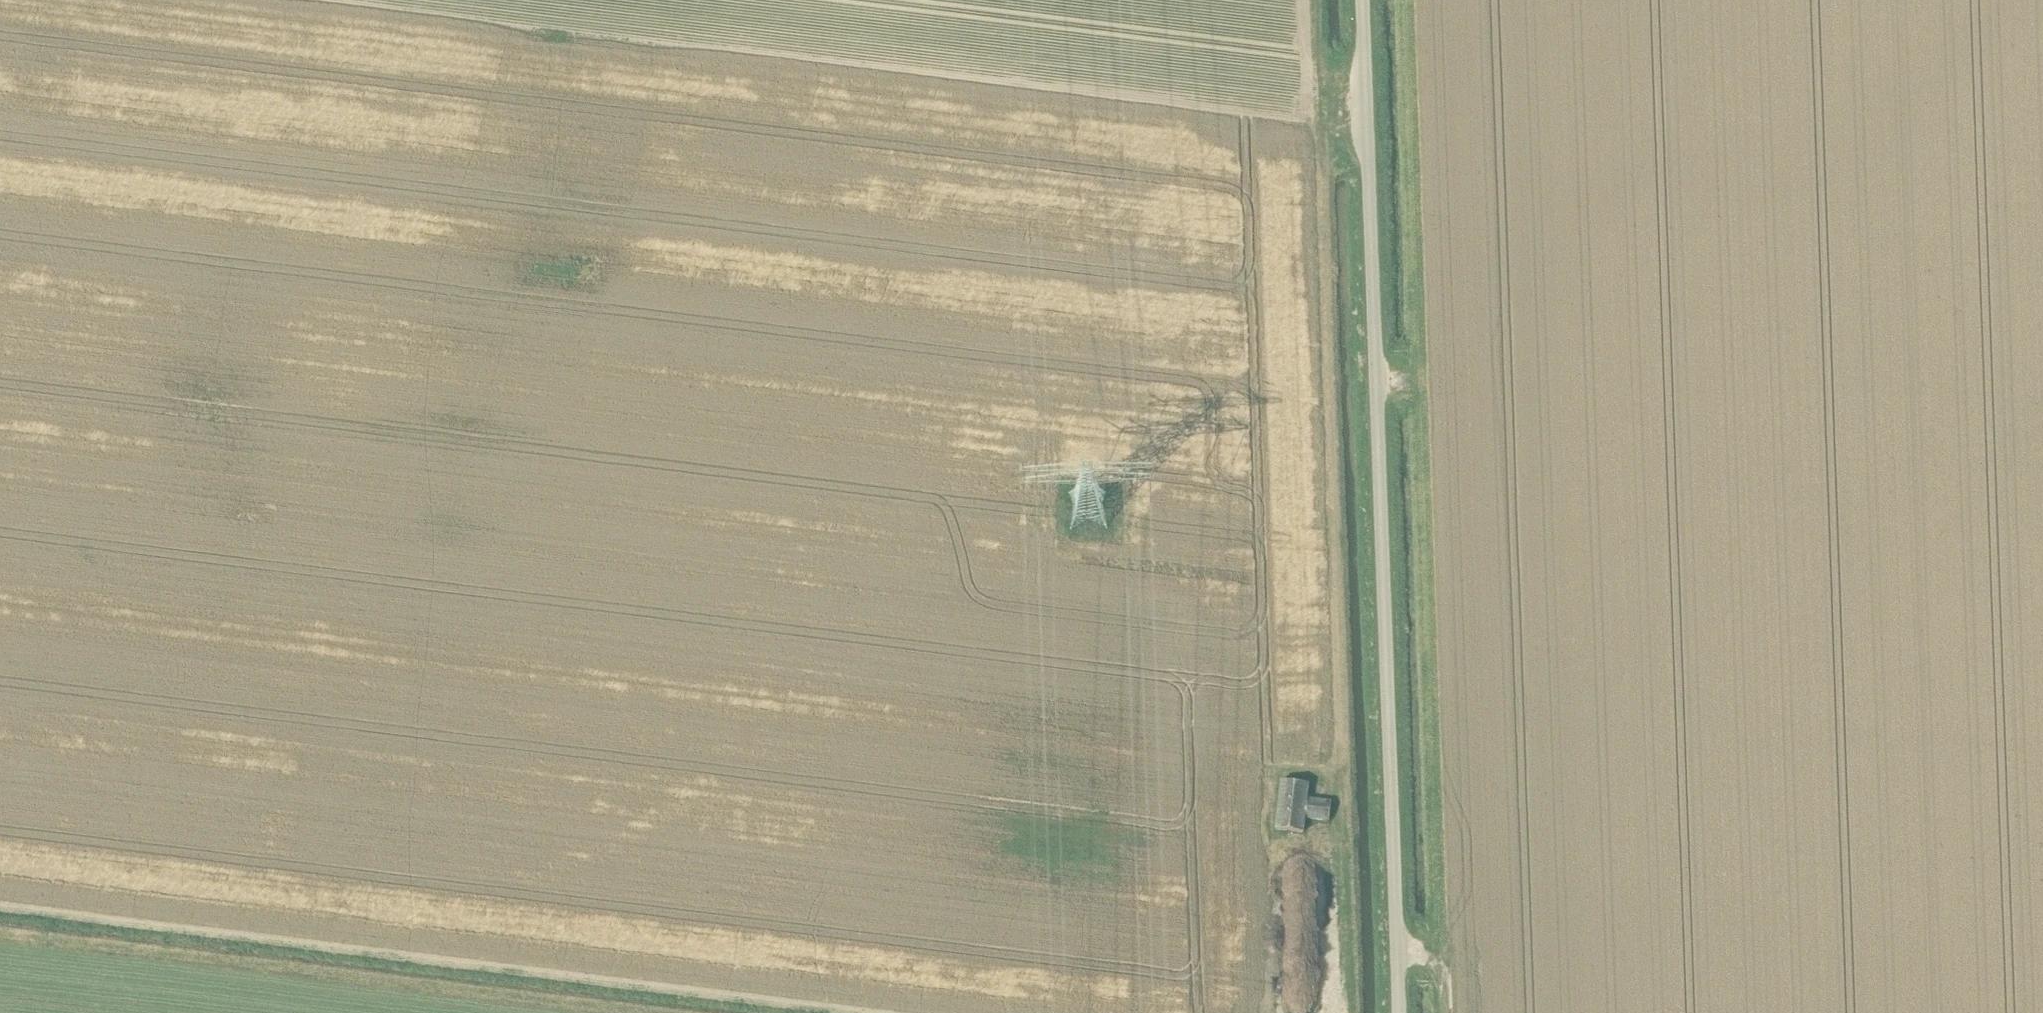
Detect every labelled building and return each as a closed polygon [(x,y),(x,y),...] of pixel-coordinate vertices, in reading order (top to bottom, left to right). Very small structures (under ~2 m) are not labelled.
[(1275,829),(1302,832),(1304,817),(1327,820),(1330,801),(1306,798),(1308,784),(1281,781),(1275,829)]
